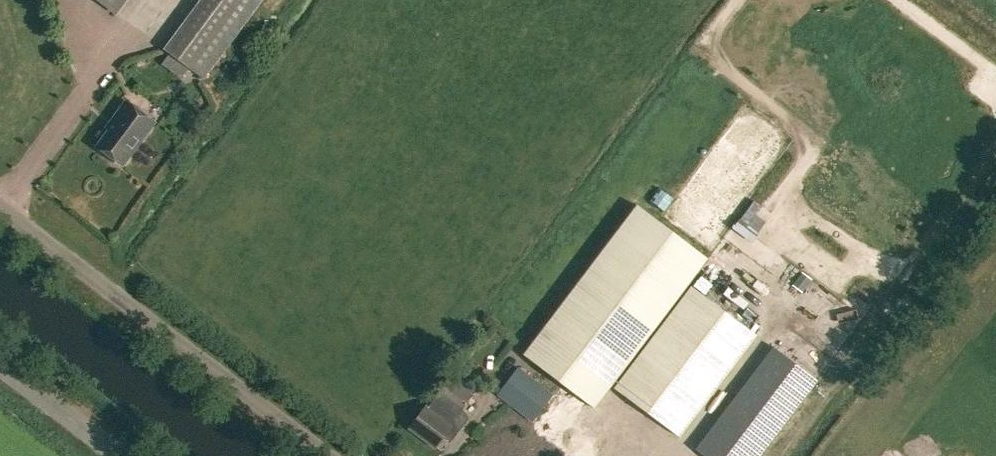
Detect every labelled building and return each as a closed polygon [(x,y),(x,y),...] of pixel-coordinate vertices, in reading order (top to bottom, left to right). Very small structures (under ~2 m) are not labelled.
[(115,14),(125,0),(97,0),(115,14)] [(163,49),(202,78),(260,0),(199,0),(163,49)] [(95,147),(121,166),(153,122),(124,101),(112,117),(115,120),(95,147)] [(705,257),(633,203),(518,354),(590,409),(705,257)] [(607,390),(610,392),(612,389),(676,438),(755,335),(689,285),(612,386),(611,385),(607,390)] [(694,449),(704,455),(760,455),(817,380),(772,346),(694,449)] [(552,393),(517,366),(495,394),(530,421),(552,393)] [(408,428),(434,448),(443,434),(451,437),(450,438),(451,439),(466,419),(459,411),(470,396),(444,378),(433,392),(435,393),(426,406),(425,405),(408,428)]
